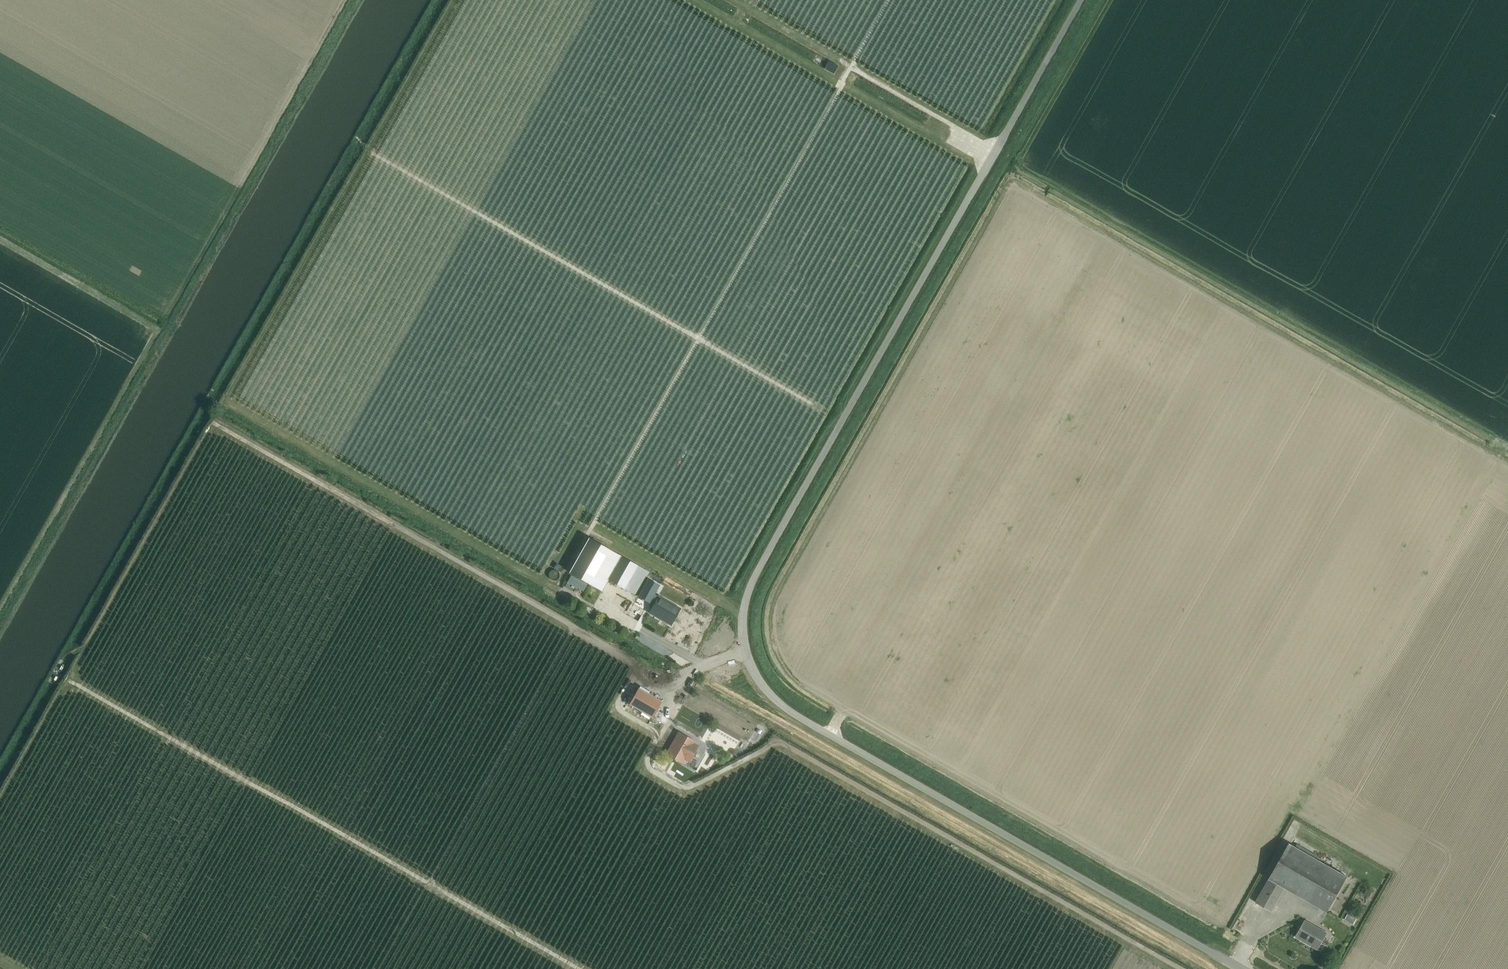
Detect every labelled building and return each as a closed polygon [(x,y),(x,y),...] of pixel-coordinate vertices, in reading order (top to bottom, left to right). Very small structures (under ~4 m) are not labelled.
[(601,591),(608,579),(621,556),(585,535),(565,570),(601,591)] [(624,589),(624,588),(636,595),(648,572),(637,566),(637,565),(621,556),(608,579),(624,589)] [(679,608),(672,604),(658,596),(649,612),(670,624),(679,608)] [(652,718),(661,701),(638,687),(628,704),(652,718)] [(694,741),(678,732),(666,753),(682,762),(684,759),(688,761),(698,746),(693,743),(694,741)] [(1285,888),(1326,912),(1346,876),(1289,843),(1268,879),(1285,888)] [(1285,888),(1268,879),(1255,902),(1272,912),(1285,888)] [(1348,921),(1352,915),(1345,911),(1342,916),(1348,921)] [(1333,933),(1328,930),(1326,933),(1305,921),(1296,937),(1317,949),(1321,941),(1327,944),(1333,933)]
